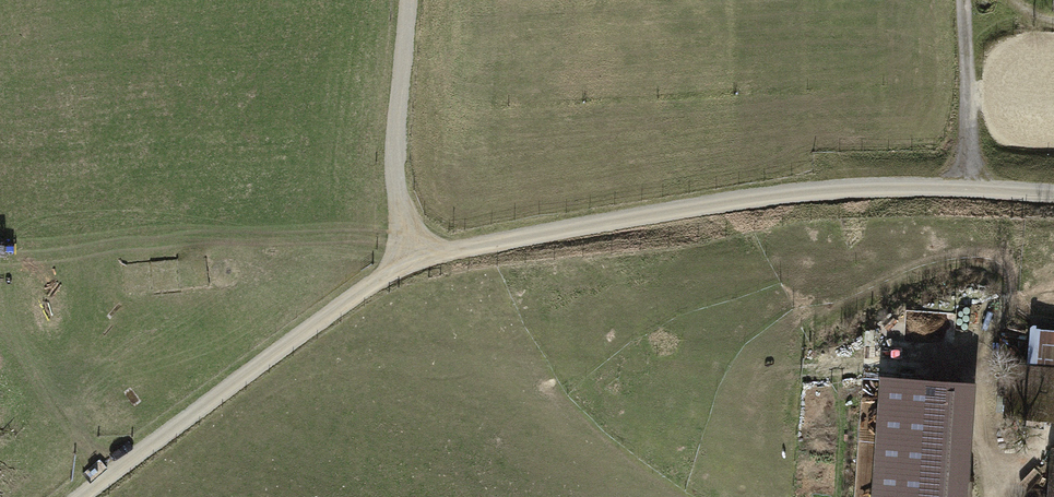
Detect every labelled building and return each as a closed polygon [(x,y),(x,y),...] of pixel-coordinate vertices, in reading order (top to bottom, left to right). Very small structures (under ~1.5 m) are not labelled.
[(1009,365),(1004,418),(1053,423),(1053,369),(1009,365)] [(877,373),(869,496),(947,496),(955,379),(877,373)]
